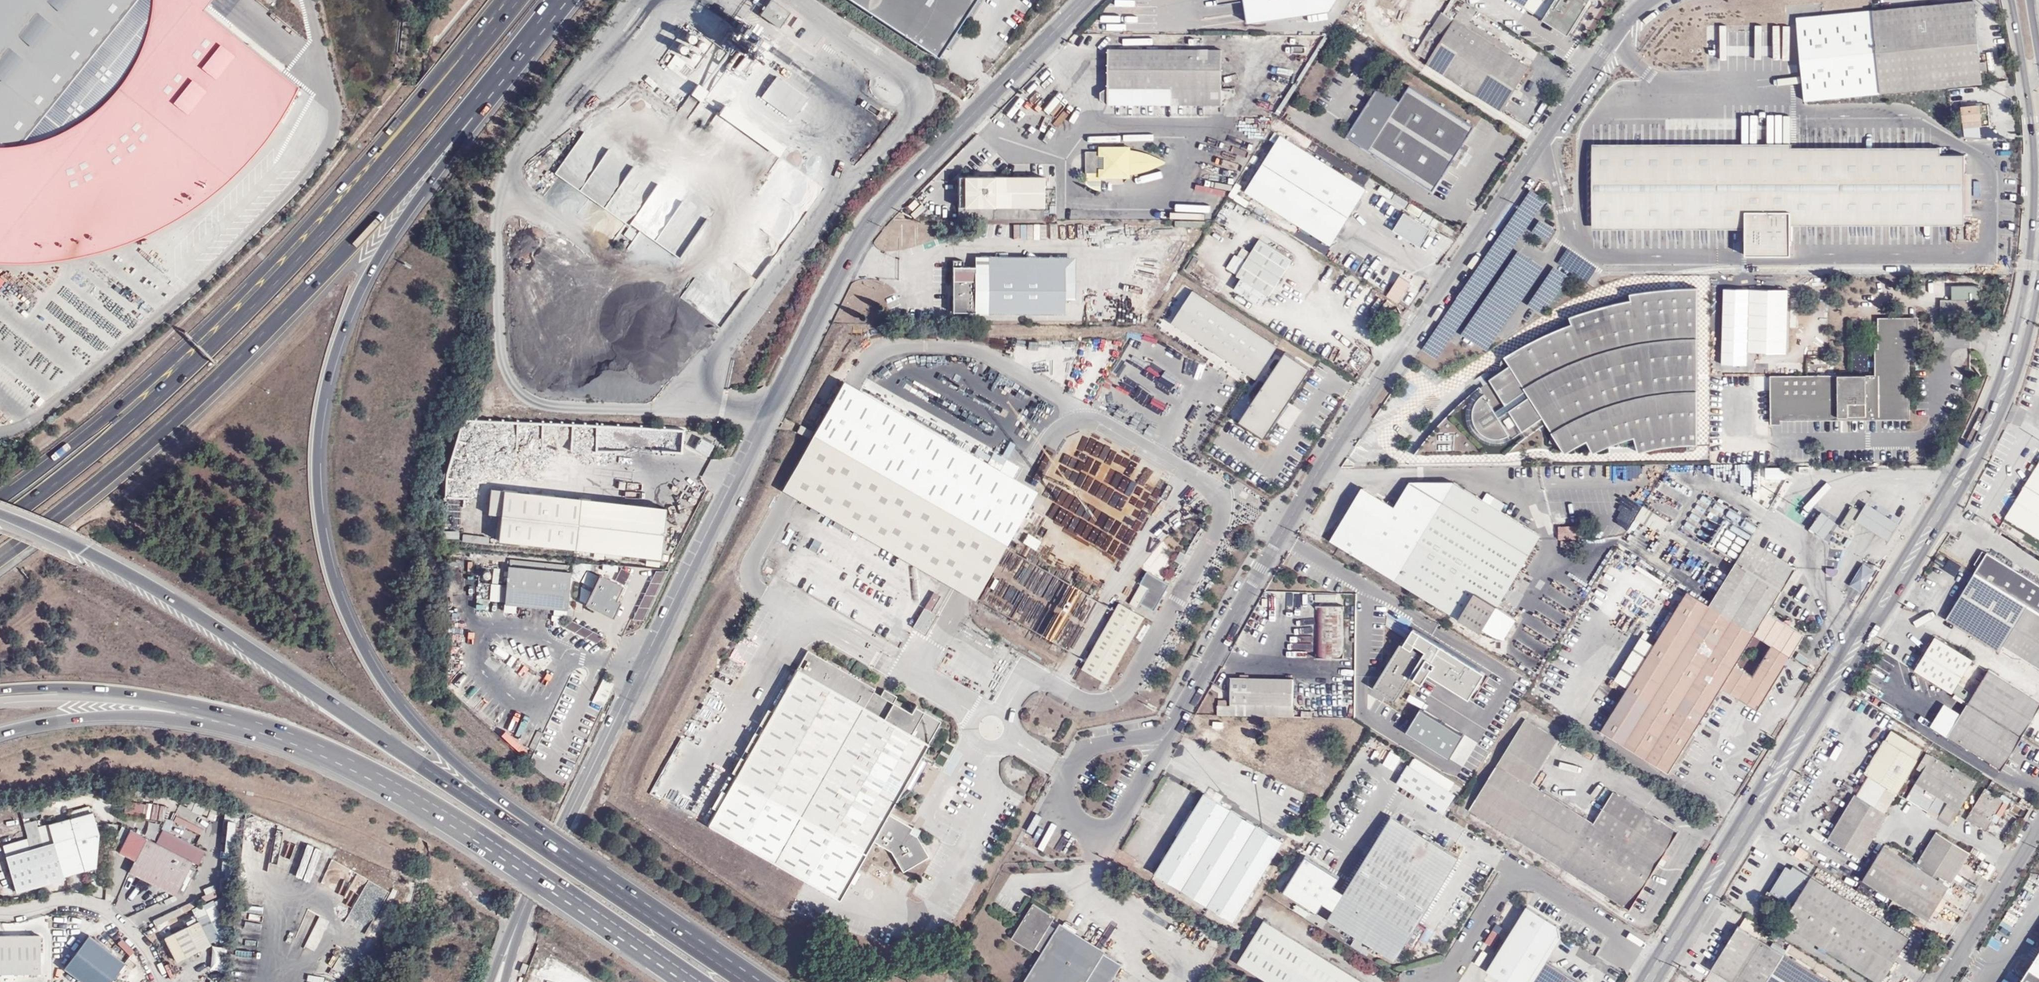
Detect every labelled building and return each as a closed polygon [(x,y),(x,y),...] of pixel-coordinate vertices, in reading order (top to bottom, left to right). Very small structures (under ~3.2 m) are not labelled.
[(295,84),(205,0),(172,0),(165,9),(177,19),(121,89),(0,238),(0,253),(1,253),(13,253),(25,254),(36,253),(48,253),(60,252),(71,250),(83,248),(108,242),(132,234),(156,224),(179,211),(200,197),(220,181),(239,164),(256,144),(262,137),(267,130),(273,123),(278,115),(282,108),(287,100),(291,92),(295,84)] [(16,143),(131,0),(0,0),(0,162),(16,143)] [(759,10),(779,24),(790,9),(778,0),(767,0),(759,10)] [(946,45),(976,0),(851,0),(938,57),(946,45)] [(946,45),(951,49),(984,0),(976,0),(946,45)] [(1247,19),(1329,7),(1333,0),(1244,0),(1247,19)] [(1465,4),(1460,0),(1453,0),(1445,14),(1443,13),(1416,53),(1429,61),(1465,4)] [(1568,36),(1586,7),(1582,4),(1585,0),(1589,3),(1590,0),(1511,0),(1542,20),(1542,19),(1568,36)] [(1976,1),(1798,15),(1805,100),(1982,83),(1982,75),(1988,74),(1987,62),(1982,62),(1976,1)] [(1478,12),(1465,4),(1429,61),(1428,63),(1503,111),(1530,67),(1509,54),(1512,49),(1471,22),(1478,12)] [(715,43),(687,23),(668,51),(696,70),(715,43)] [(1223,51),(1111,51),(1111,88),(1103,93),(1103,100),(1110,105),(1222,105),(1223,51)] [(775,74),(759,95),(790,118),(806,97),(775,74)] [(1223,77),(1222,105),(1235,93),(1235,77),(1223,77)] [(295,84),(291,92),(287,100),(282,108),(278,115),(273,123),(267,130),(262,137),(256,144),(239,164),(220,181),(200,197),(179,211),(156,224),(132,234),(108,242),(83,248),(71,250),(60,252),(48,253),(36,253),(25,254),(13,253),(1,253),(0,253),(0,259),(1,259),(28,259),(53,256),(75,254),(96,249),(112,244),(136,236),(160,225),(174,217),(195,204),(208,194),(226,180),(243,163),(259,145),(273,126),(286,106),(297,85),(295,84)] [(708,91),(698,84),(691,94),(701,101),(708,91)] [(121,89),(117,86),(100,104),(91,111),(73,124),(47,135),(27,141),(16,143),(0,162),(0,238),(121,89)] [(1434,192),(1455,160),(1462,149),(1475,128),(1411,87),(1401,102),(1379,88),(1348,137),(1434,192)] [(785,147),(725,105),(720,112),(780,154),(785,147)] [(1989,105),(1963,108),(1964,126),(1991,124),(1989,105)] [(585,128),(554,174),(680,257),(708,215),(655,181),(656,179),(631,163),(633,160),(608,144),(609,144),(585,128)] [(1366,189),(1283,137),(1248,193),(1331,245),(1366,189)] [(1937,142),(1595,142),(1595,223),(1744,223),(1744,254),(1790,254),(1790,224),(1962,224),(1962,153),(1937,153),(1937,142)] [(1125,150),(1119,150),(1119,147),(1104,147),(1099,152),(1099,151),(1085,151),(1085,173),(1087,173),(1085,183),(1087,185),(1093,188),(1094,189),(1099,190),(1100,177),(1119,177),(1119,175),(1124,175),(1129,174),(1141,172),(1149,169),(1150,155),(1142,153),(1131,150),(1125,150)] [(1462,149),(1455,160),(1460,163),(1466,152),(1462,149)] [(1149,169),(1157,166),(1161,165),(1163,163),(1163,161),(1159,159),(1150,155),(1149,169)] [(1046,172),(958,172),(958,204),(1046,204),(1046,172)] [(1530,187),(1420,348),(1436,359),(1546,198),(1530,187)] [(1422,247),(1432,230),(1406,214),(1395,230),(1422,247)] [(1539,217),(1532,228),(1546,238),(1553,227),(1539,217)] [(1058,238),(1069,238),(1069,223),(1057,223),(1058,238)] [(1294,261),(1260,241),(1238,276),(1246,281),(1240,291),(1263,305),(1269,295),(1271,297),(1294,261)] [(1569,246),(1558,261),(1585,280),(1596,265),(1569,246)] [(1518,249),(1461,331),(1486,349),(1543,267),(1518,249)] [(976,266),(1066,267),(1065,297),(1075,297),(1075,256),(976,255),(976,266)] [(953,311),(1065,312),(1065,297),(1066,267),(976,266),(964,266),(964,260),(954,260),(953,311)] [(1570,275),(1554,264),(1528,302),(1544,313),(1570,275)] [(1400,274),(1386,295),(1398,302),(1412,282),(1400,274)] [(1404,299),(1412,305),(1422,291),(1413,285),(1404,299)] [(1951,300),(1940,300),(1941,319),(1974,319),(1974,299),(1980,299),(1980,285),(1951,285),(1951,300)] [(1414,454),(1472,453),(1497,443),(1507,453),(1514,446),(1526,436),(1534,431),(1547,422),(1552,431),(1550,442),(1560,444),(1566,452),(1577,445),(1588,439),(1593,452),(1605,446),(1618,441),(1627,438),(1635,436),(1639,451),(1650,448),(1664,445),(1675,444),(1697,443),(1697,286),(1654,289),(1630,292),(1631,299),(1617,301),(1602,305),(1586,310),(1570,315),(1572,322),(1553,330),(1538,337),(1521,346),(1505,356),(1502,369),(1490,378),(1491,380),(1493,384),(1483,391),(1481,387),(1480,386),(1467,397),(1452,410),(1445,418),(1430,434),(1414,454)] [(1787,287),(1748,287),(1748,349),(1787,349),(1787,287)] [(1172,320),(1257,375),(1277,346),(1193,288),(1172,320)] [(1781,420),(1909,419),(1908,348),(1918,348),(1918,317),(1878,317),(1878,348),(1875,348),(1875,375),(1797,375),(1779,376),(1771,376),(1771,423),(1781,424),(1781,420)] [(1287,347),(1241,418),(1267,435),(1314,365),(1287,347)] [(1239,380),(1245,371),(1215,353),(1213,357),(1220,361),(1217,367),(1239,380)] [(1778,366),(1779,376),(1797,375),(1797,368),(1792,368),(1792,366),(1778,366)] [(1040,486),(844,375),(813,437),(782,491),(975,600),(1040,486)] [(1491,380),(1481,387),(1483,391),(1493,384),(1491,380)] [(813,433),(800,426),(796,432),(809,440),(813,433)] [(694,451),(709,456),(713,442),(698,438),(694,451)] [(1497,443),(1472,453),(1507,453),(1497,443)] [(2003,515),(2038,538),(2038,459),(2003,515)] [(1765,467),(1765,478),(1786,478),(1786,467),(1765,467)] [(1660,482),(1680,491),(1684,482),(1665,472),(1660,482)] [(1485,500),(1489,494),(1483,490),(1479,495),(1450,477),(1408,481),(1393,504),(1360,483),(1331,534),(1488,634),(1498,636),(1510,618),(1491,606),(1536,533),(1496,507),(1485,500)] [(501,537),(661,554),(666,502),(491,485),(489,509),(503,511),(501,537)] [(1499,501),(1489,494),(1485,500),(1496,507),(1499,501)] [(1643,502),(1635,515),(1660,532),(1668,518),(1643,502)] [(1862,511),(1857,521),(1890,541),(1900,523),(1868,503),(1862,511)] [(1851,531),(1857,521),(1862,511),(1854,506),(1842,526),(1851,531)] [(1838,521),(1823,512),(1812,529),(1827,538),(1838,521)] [(1572,540),(1573,525),(1559,525),(1558,539),(1572,540)] [(1036,549),(1041,537),(1019,529),(1015,540),(1036,549)] [(1740,561),(1786,589),(1798,569),(1752,540),(1740,561)] [(1977,573),(2029,605),(2038,611),(2038,583),(1990,552),(1977,573)] [(509,560),(504,604),(567,610),(571,566),(509,560)] [(1719,593),(1800,645),(1808,631),(1773,610),(1786,589),(1740,561),(1719,593)] [(1171,585),(1148,572),(1141,585),(1142,585),(1131,604),(1139,609),(1142,604),(1156,612),(1171,585)] [(1948,619),(2001,653),(2004,647),(2029,605),(1977,573),(1948,619)] [(616,599),(623,586),(600,575),(599,577),(596,576),(587,584),(587,585),(585,589),(583,602),(610,614),(614,606),(617,608),(620,601),(616,599)] [(932,609),(939,593),(932,590),(925,607),(932,609)] [(1760,710),(1792,658),(1772,646),(1753,677),(1737,666),(1756,635),(1711,607),(1690,594),(1689,593),(1657,646),(1643,637),(1617,680),(1631,688),(1604,731),(1672,773),(1724,688),(1760,710)] [(1772,646),(1792,658),(1800,645),(1719,593),(1711,607),(1756,635),(1773,645),(1772,646)] [(1345,604),(1319,604),(1316,657),(1344,658),(1345,604)] [(2029,605),(2004,647),(2038,668),(2038,611),(2029,605)] [(1144,619),(1120,606),(1083,670),(1107,684),(1144,619)] [(925,635),(937,615),(923,607),(912,627),(925,635)] [(1937,633),(1915,668),(1953,692),(1975,656),(1937,633)] [(1753,677),(1772,646),(1756,635),(1737,666),(1753,677)] [(1756,635),(1772,646),(1773,645),(1756,635)] [(1481,688),(1401,639),(1372,686),(1452,736),(1481,688)] [(709,827),(840,899),(873,843),(891,853),(903,874),(929,858),(917,838),(911,835),(913,829),(889,816),(899,799),(900,800),(910,791),(905,786),(920,760),(941,724),(914,708),(911,715),(893,705),(896,698),(884,691),(880,697),(874,694),(875,691),(807,653),(709,827)] [(2022,735),(2038,708),(2038,698),(1990,667),(1969,702),(2022,735)] [(1218,713),(1280,715),(1281,705),(1294,705),(1296,680),(1251,678),(1241,677),(1233,677),(1232,699),(1232,705),(1219,704),(1218,713)] [(593,703),(605,706),(612,682),(600,679),(593,703)] [(2002,767),(2022,735),(1969,702),(1960,716),(1951,712),(1944,722),(1952,728),(1948,733),(2002,767)] [(1555,737),(1523,717),(1468,806),(1628,903),(1674,828),(1611,788),(1592,817),(1530,778),(1555,737)] [(1926,751),(1895,730),(1868,773),(1888,785),(1876,805),(1860,795),(1833,837),(1864,856),(1891,814),(1888,812),(1926,751)] [(1382,763),(1397,767),(1400,753),(1385,750),(1382,763)] [(1940,821),(1939,824),(1951,830),(1978,786),(1929,755),(1919,771),(1925,774),(1908,803),(1930,817),(1931,815),(1940,821)] [(1416,759),(1411,767),(1450,791),(1456,784),(1416,759)] [(927,764),(920,760),(905,786),(910,791),(911,791),(927,764)] [(1398,783),(1441,809),(1452,792),(1450,791),(1411,767),(1409,766),(1398,783)] [(1449,808),(1450,808),(1458,796),(1452,792),(1441,809),(1447,813),(1449,808)] [(2005,804),(1986,792),(1967,823),(1986,834),(2005,804)] [(1282,843),(1204,795),(1156,873),(1234,921),(1282,843)] [(142,814),(143,802),(125,801),(124,812),(142,814)] [(20,807),(22,818),(41,814),(39,803),(20,807)] [(149,818),(161,821),(165,805),(153,803),(149,818)] [(55,840),(64,873),(95,865),(98,830),(93,810),(50,822),(55,840)] [(1938,825),(1939,824),(1940,821),(1931,815),(1930,817),(1928,819),(1938,825)] [(1330,919),(1359,937),(1383,952),(1397,961),(1460,858),(1393,817),(1348,890),(1337,908),(1330,919)] [(25,823),(29,838),(41,884),(65,877),(64,873),(55,840),(43,843),(36,819),(25,823)] [(120,826),(116,840),(121,841),(125,828),(120,826)] [(192,861),(131,829),(120,850),(136,859),(130,871),(174,894),(192,861)] [(911,835),(917,838),(920,832),(914,829),(913,829),(911,835)] [(41,884),(29,838),(4,845),(16,890),(41,884)] [(1971,858),(1939,838),(1918,871),(1886,852),(1867,883),(1930,923),(1971,858)] [(1126,846),(1117,860),(1129,867),(1138,853),(1126,846)] [(1797,851),(1806,857),(1808,852),(1800,846),(1797,851)] [(1803,860),(1806,857),(1797,851),(1795,855),(1803,860)] [(1337,908),(1348,890),(1336,881),(1342,874),(1308,852),(1284,889),(1320,910),(1325,901),(1337,908)] [(1792,862),(1787,872),(1783,869),(1770,890),(1791,902),(1781,918),(1881,981),(1884,981),(1913,938),(1826,882),(1792,862)] [(204,900),(216,896),(214,891),(202,895),(204,900)] [(1060,926),(1058,930),(1049,925),(1054,917),(1033,904),(1012,937),(1033,951),(1035,947),(1043,952),(1024,981),(1111,981),(1122,965),(1074,935),(1060,926)] [(1549,962),(1561,938),(1558,921),(1527,904),(1486,968),(1510,981),(1537,981),(1549,962)] [(81,928),(82,918),(62,916),(61,926),(81,928)] [(198,919),(165,936),(177,959),(210,942),(198,919)] [(1274,981),(1365,981),(1263,919),(1238,960),(1274,981)] [(1064,920),(1060,926),(1074,935),(1077,929),(1064,920)] [(1754,920),(1748,930),(1760,938),(1766,928),(1754,920)] [(1730,981),(1767,981),(1785,953),(1791,944),(1766,928),(1760,938),(1748,930),(1738,924),(1710,969),(1730,981)] [(17,972),(16,938),(16,934),(0,934),(0,973),(17,972)] [(16,938),(17,972),(40,972),(40,934),(16,934),(16,938)] [(123,937),(118,942),(131,954),(135,949),(123,937)] [(1383,952),(1359,937),(1353,945),(1370,955),(1371,954),(1378,959),(1383,952)] [(2029,968),(2038,975),(2038,952),(2029,968)] [(1767,981),(1831,981),(1785,953),(1767,981)] [(1549,962),(1537,981),(1580,981),(1549,962)] [(190,967),(174,970),(177,981),(193,981),(190,967)] [(2029,968),(2020,981),(2038,981),(2038,975),(2029,968)]
